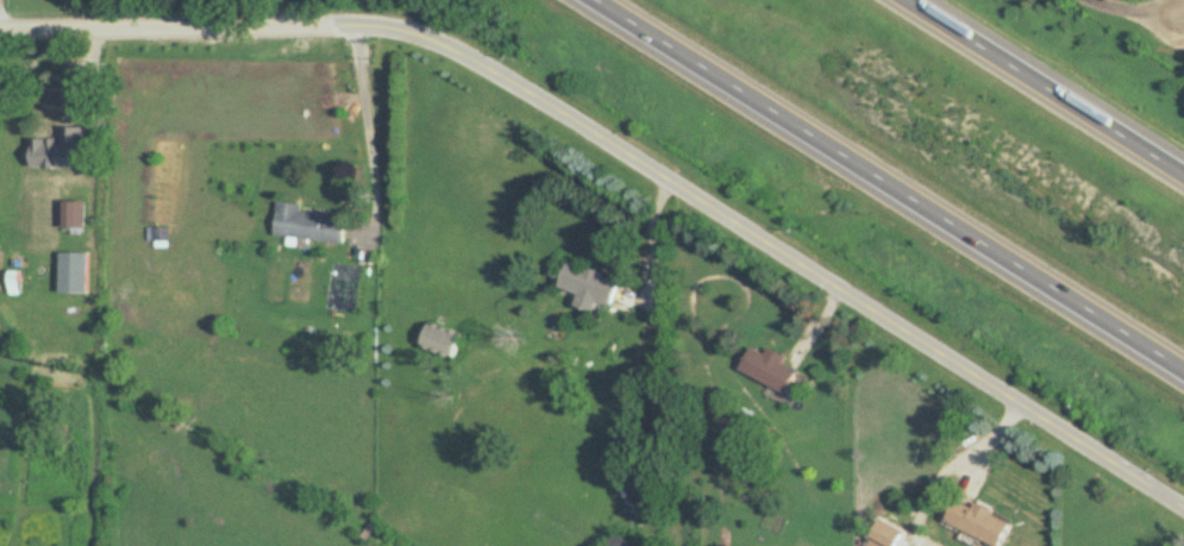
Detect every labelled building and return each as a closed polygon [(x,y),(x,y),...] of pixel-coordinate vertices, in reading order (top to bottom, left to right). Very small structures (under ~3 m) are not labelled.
[(62,114),(61,85),(34,85),(35,115),(62,114)] [(62,228),(82,228),(82,200),(62,200),(62,228)] [(347,217),(302,213),(303,204),(278,202),(275,236),(345,242),(347,217)] [(149,241),(171,241),(171,228),(149,228),(149,241)] [(60,252),(60,294),(88,294),(88,252),(60,252)] [(558,287),(579,292),(574,308),(594,313),(597,301),(612,305),(620,277),(565,263),(558,287)] [(10,293),(19,293),(18,271),(9,272),(10,293)] [(461,334),(428,322),(419,346),(453,358),(461,334)] [(739,369),(785,394),(797,371),(750,347),(739,369)] [(944,522),(995,545),(999,545),(1010,523),(955,497),(944,522)] [(877,523),(866,545),(897,545),(902,535),(877,523)] [(612,532),(604,545),(636,545),(612,532)]
